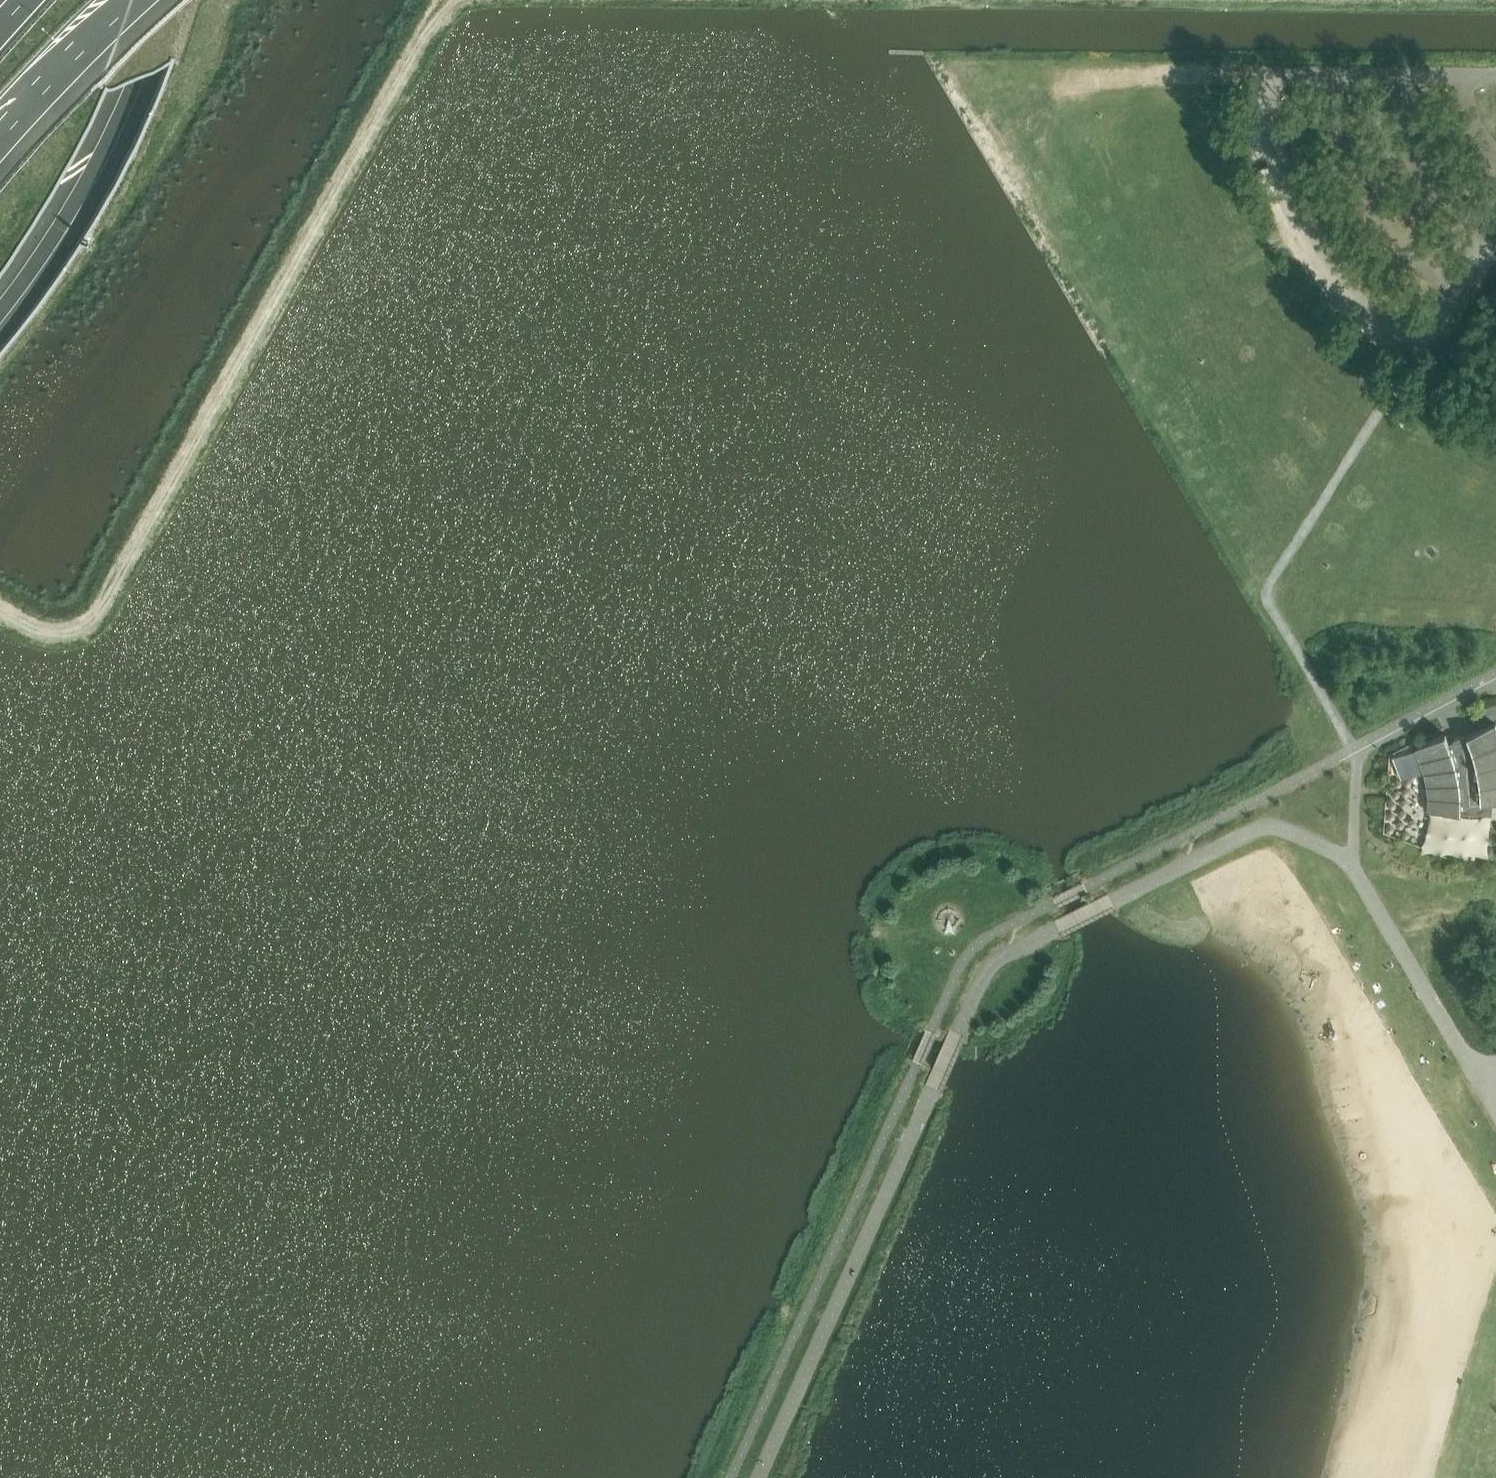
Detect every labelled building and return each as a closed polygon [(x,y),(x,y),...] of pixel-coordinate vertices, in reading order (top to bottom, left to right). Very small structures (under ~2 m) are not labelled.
[(1400,401),(1392,411),(1402,419),(1409,408),(1400,401)] [(1449,742),(1445,733),(1415,748),(1421,760),(1425,772),(1427,785),(1428,797),(1428,811),(1483,814),(1483,802),(1495,802),(1495,725),(1495,723),(1463,737),(1460,736),(1457,736),(1455,738),(1453,740),(1449,742)]
